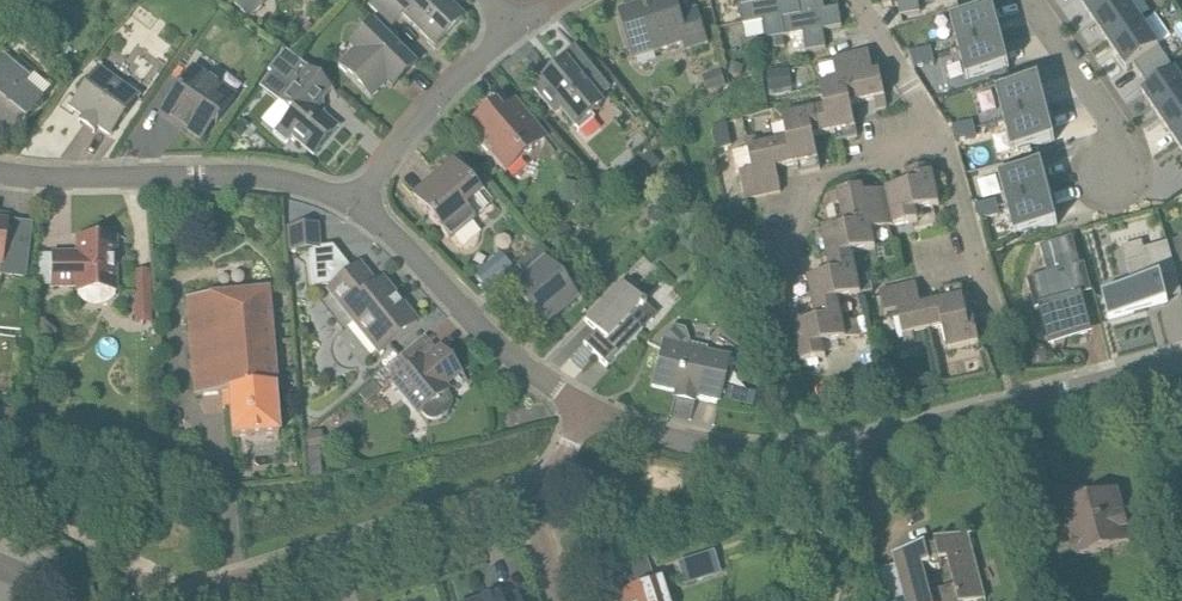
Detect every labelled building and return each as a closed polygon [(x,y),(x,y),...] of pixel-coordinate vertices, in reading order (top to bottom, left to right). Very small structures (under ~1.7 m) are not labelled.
[(27,0),(12,0),(25,13),(32,5),(27,0)] [(260,0),(237,0),(235,2),(249,17),(263,4),(260,0)] [(404,13),(435,44),(462,17),(445,0),(375,0),(370,4),(392,25),(404,13)] [(620,11),(633,51),(651,45),(654,53),(685,43),(687,50),(709,43),(698,9),(680,14),(675,0),(652,0),(653,1),(638,6),(620,11)] [(789,34),(784,0),(739,0),(743,23),(763,20),(766,38),(783,35),(789,34)] [(806,51),(826,48),(823,30),(842,27),(839,7),(825,10),(823,0),(785,0),(789,34),(803,32),(806,51)] [(900,15),(920,12),(918,0),(898,0),(900,15)] [(1094,21),(1124,0),(1080,0),(1094,21)] [(1110,44),(1142,22),(1127,0),(1124,0),(1094,21),(1110,44)] [(951,17),(959,48),(1001,37),(993,6),(951,17)] [(354,51),(338,66),(371,99),(385,84),(390,89),(399,81),(416,63),(374,21),(349,45),(354,51)] [(1133,64),(1142,76),(1167,59),(1142,22),(1110,44),(1127,69),(1133,64)] [(785,46),(783,35),(766,38),(767,48),(785,46)] [(1001,37),(959,48),(967,77),(1009,66),(1001,37)] [(597,99),(610,89),(574,46),(556,61),(559,64),(532,87),(554,113),(559,109),(578,131),(594,118),(590,113),(601,104),(597,99)] [(910,52),(912,60),(932,55),(930,47),(910,52)] [(285,49),(269,67),(272,69),(274,70),(288,83),(292,86),(286,92),(279,101),(291,111),(279,125),(273,131),(286,143),(292,136),(314,155),(338,127),(323,114),(315,107),(323,98),(331,88),(307,68),(285,49)] [(851,78),(857,103),(874,99),(877,109),(887,107),(880,72),(874,74),(869,51),(832,58),(837,81),(851,78)] [(3,127),(10,133),(13,129),(23,118),(25,119),(42,99),(24,83),(30,76),(29,76),(34,70),(18,57),(13,63),(3,54),(0,57),(0,125),(3,127)] [(912,60),(914,67),(934,62),(932,55),(912,60)] [(1150,88),(1143,93),(1159,117),(1181,102),(1181,81),(1167,59),(1142,76),(1150,88)] [(729,73),(741,76),(744,66),(732,63),(729,73)] [(201,140),(213,123),(216,125),(234,99),(192,69),(161,112),(201,140)] [(703,75),(708,91),(727,85),(721,69),(703,75)] [(790,69),(769,71),(771,94),(792,92),(790,69)] [(110,136),(138,97),(110,77),(105,82),(93,73),(69,107),(82,115),(81,117),(97,128),(98,127),(110,136)] [(851,104),(857,103),(851,78),(837,81),(820,84),(824,108),(814,110),(820,135),(835,132),(837,141),(858,137),(851,104)] [(996,90),(1004,120),(1047,109),(1039,79),(996,90)] [(1176,141),(1181,136),(1181,102),(1159,117),(1176,141)] [(532,149),(545,138),(521,109),(508,120),(495,104),(467,127),(505,172),(532,150),(532,149)] [(1047,109),(1005,120),(1013,151),(1055,139),(1047,109)] [(814,136),(820,135),(814,110),(782,116),(787,139),(771,142),(776,168),(798,163),(800,173),(820,169),(814,136)] [(712,124),(717,147),(733,144),(728,121),(712,124)] [(953,125),(954,133),(974,129),(973,121),(953,125)] [(954,133),(956,140),(976,136),(974,129),(954,133)] [(749,149),(733,152),(738,176),(743,199),(770,194),(781,191),(778,178),(776,168),(771,142),(759,145),(757,135),(746,137),(748,147),(749,149)] [(463,207),(479,193),(453,162),(436,176),(441,182),(418,202),(449,240),(474,219),(463,207)] [(999,174),(1007,204),(1049,193),(1042,163),(999,174)] [(888,189),(896,226),(919,222),(916,211),(940,206),(931,164),(906,169),(909,184),(888,189)] [(594,182),(603,192),(616,180),(607,170),(594,182)] [(896,226),(888,189),(864,194),(863,187),(828,195),(831,205),(841,203),(844,221),(869,216),(873,231),(896,226)] [(1007,204),(1015,235),(1057,224),(1049,193),(1007,204)] [(976,205),(977,211),(998,207),(997,200),(976,205)] [(748,202),(725,208),(728,219),(751,214),(748,202)] [(666,218),(667,211),(662,205),(655,205),(649,210),(648,217),(653,222),(660,223),(666,218)] [(977,211),(979,219),(1000,214),(998,207),(977,211)] [(876,247),(873,231),(869,216),(844,221),(846,227),(813,234),(817,254),(827,252),(828,257),(853,252),(876,247)] [(2,263),(2,259),(12,260),(10,274),(24,276),(28,245),(4,242),(7,221),(0,220),(0,263),(2,263)] [(293,226),(289,226),(291,250),(295,250),(309,249),(314,285),(334,283),(327,288),(353,320),(365,335),(375,326),(390,344),(417,323),(391,290),(384,296),(375,283),(359,263),(351,269),(332,245),(319,246),(317,224),(293,226)] [(39,254),(36,286),(52,285),(78,285),(78,291),(81,291),(113,291),(115,291),(115,237),(78,237),(78,254),(52,254),(39,254)] [(1047,273),(1026,278),(1034,306),(1041,304),(1046,325),(1061,321),(1065,335),(1087,330),(1076,288),(1067,291),(1062,270),(1078,266),(1071,237),(1040,245),(1047,273)] [(1179,239),(1168,241),(1174,264),(1181,262),(1181,251),(1179,239)] [(1133,285),(1102,293),(1109,320),(1146,310),(1169,305),(1167,300),(1162,279),(1177,275),(1168,245),(1144,251),(1146,259),(1127,263),(1133,285)] [(808,279),(798,281),(803,301),(813,299),(816,314),(841,309),(838,299),(861,294),(874,291),(871,281),(859,283),(853,252),(828,257),(831,274),(808,279)] [(542,325),(575,298),(543,260),(510,287),(542,325)] [(500,277),(487,263),(474,274),(487,289),(500,277)] [(622,282),(585,320),(596,331),(606,341),(594,354),(607,367),(642,330),(629,317),(643,302),(622,282)] [(926,330),(921,306),(916,283),(880,290),(885,314),(898,311),(906,345),(916,342),(914,333),(926,330)] [(926,330),(942,327),(947,350),(980,343),(974,319),(968,320),(961,287),(941,291),(943,301),(921,306),(926,330)] [(279,434),(267,291),(267,289),(208,293),(208,295),(188,296),(196,395),(228,392),(232,438),(279,434)] [(152,295),(134,295),(135,322),(152,321),(152,295)] [(817,321),(794,326),(802,362),(826,357),(825,353),(823,344),(838,341),(861,336),(857,320),(844,323),(841,309),(816,314),(817,321)] [(707,346),(688,342),(688,340),(684,329),(673,327),(664,335),(663,341),(662,341),(651,386),(675,391),(675,393),(695,398),(696,396),(719,402),(730,357),(706,352),(707,346)] [(914,333),(916,342),(928,340),(926,330),(914,333)] [(1032,360),(1036,363),(1040,363),(1044,361),(1047,357),(1047,352),(1045,348),(1041,345),(1036,345),(1032,347),(1030,351),(1029,356),(1032,360)] [(372,381),(358,392),(366,402),(380,391),(393,380),(419,413),(420,412),(423,415),(427,419),(430,420),(436,420),(440,418),(441,418),(448,413),(447,412),(451,409),(452,404),(452,399),(449,394),(447,391),(448,390),(443,384),(460,371),(441,346),(437,350),(415,367),(412,363),(409,366),(404,361),(399,355),(370,378),(372,381)] [(13,431),(18,412),(0,407),(0,428),(13,431)] [(306,431),(307,450),(320,449),(324,448),(322,430),(306,431)] [(1134,541),(1126,511),(1119,488),(1103,493),(1104,496),(1073,504),(1070,495),(1044,502),(1053,534),(1071,529),(1078,556),(1134,541)] [(811,527),(826,536),(834,523),(819,514),(811,527)] [(986,599),(968,533),(936,542),(937,546),(926,549),(925,545),(892,553),(896,565),(871,571),(879,600),(886,600),(904,596),(906,600),(977,600),(986,599)] [(714,551),(677,562),(684,584),(720,573),(714,551)] [(673,599),(668,600),(661,579),(619,593),(619,594),(624,593),(627,600),(674,600),(673,599)]
